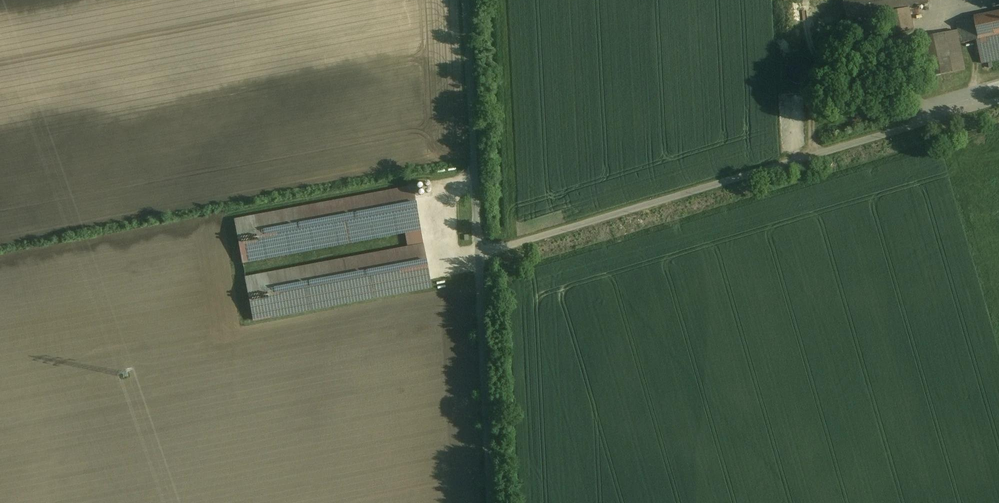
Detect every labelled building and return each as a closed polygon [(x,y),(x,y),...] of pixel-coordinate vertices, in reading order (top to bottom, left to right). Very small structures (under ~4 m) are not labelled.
[(848,20),(873,15),(909,8),(928,4),(927,0),(843,0),(848,20)] [(909,8),(873,15),(875,21),(887,19),(890,35),(914,30),(909,8)] [(974,17),(974,19),(957,23),(961,44),(977,40),(998,36),(998,12),(974,17)] [(945,34),(922,38),(930,77),(953,73),(945,34)] [(977,40),(982,64),(998,60),(998,36),(977,40)] [(813,76),(814,70),(813,65),(810,60),(805,57),(799,56),(794,58),(790,61),(787,65),(786,71),(787,76),(790,81),(795,84),(800,85),(805,84),(810,80),(813,76)] [(412,188),(235,221),(253,320),(431,287),(412,188)]
